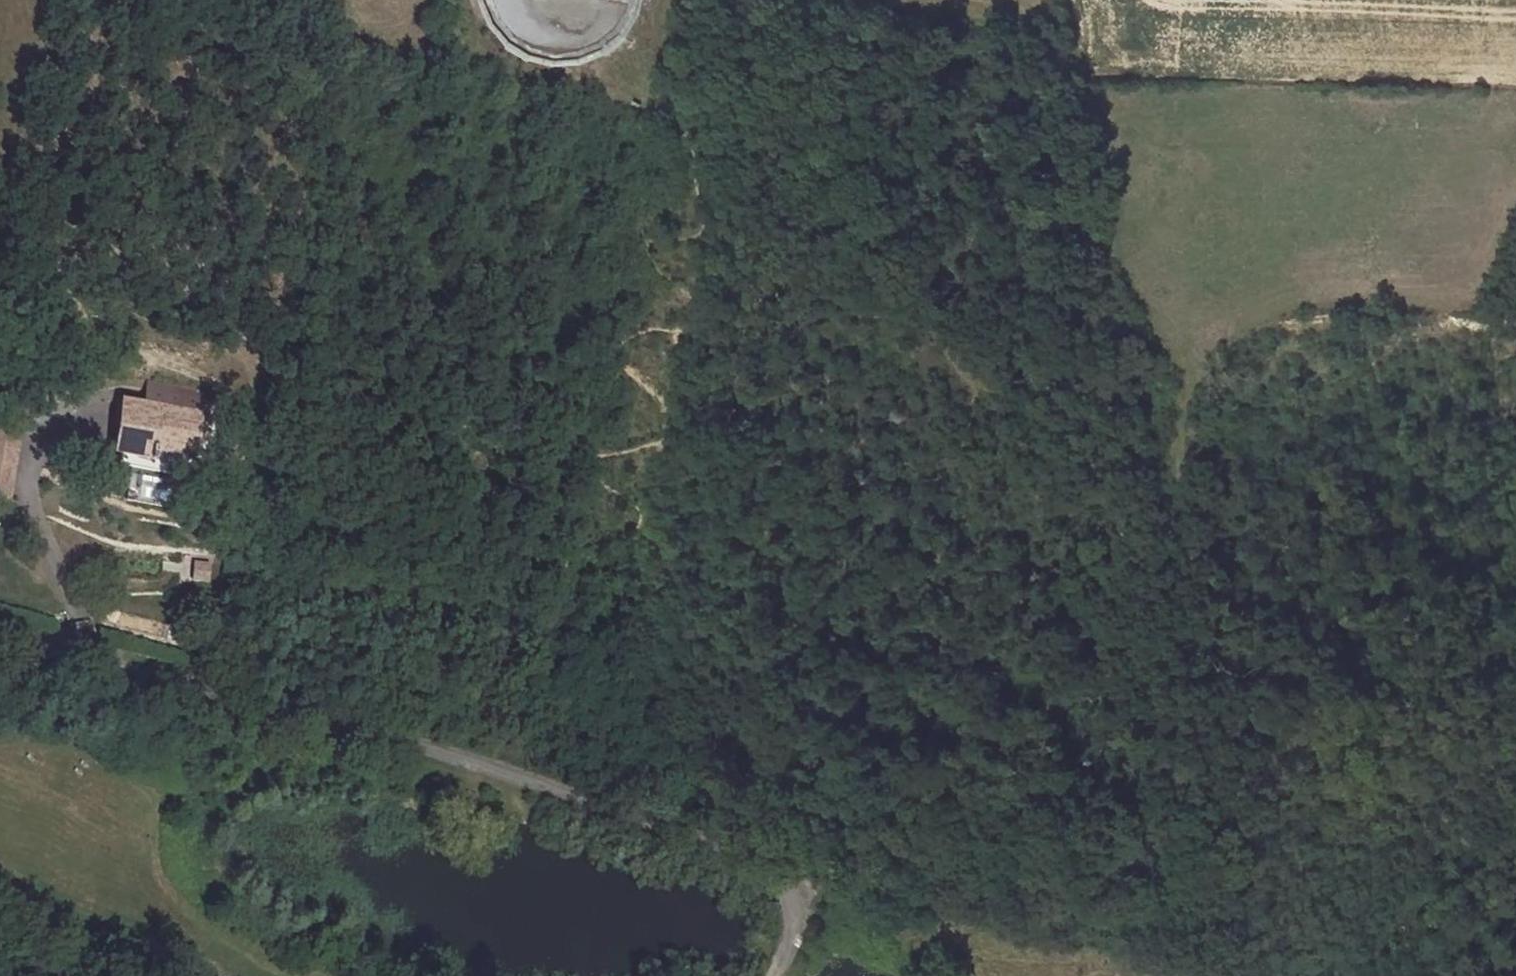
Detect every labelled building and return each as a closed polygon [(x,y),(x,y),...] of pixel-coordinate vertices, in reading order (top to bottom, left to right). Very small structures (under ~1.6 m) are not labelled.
[(122,400),(113,446),(155,453),(157,448),(192,454),(199,412),(122,400)]
